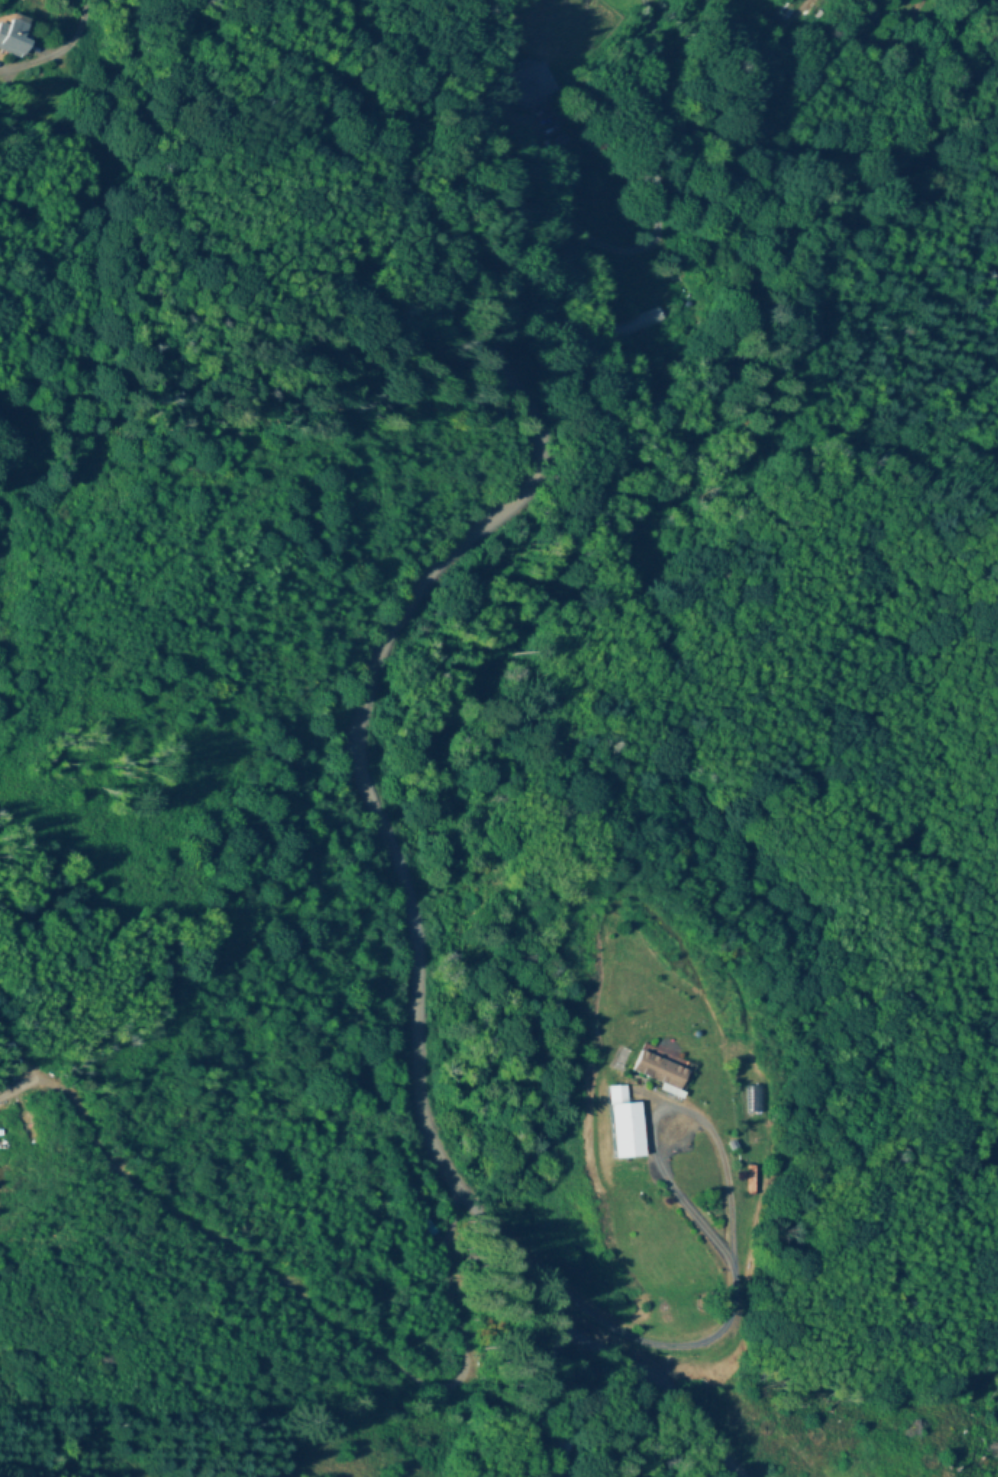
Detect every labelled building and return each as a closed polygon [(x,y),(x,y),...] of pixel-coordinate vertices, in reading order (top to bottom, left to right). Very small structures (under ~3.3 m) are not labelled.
[(31,56),(40,23),(1,13),(0,16),(0,48),(31,56)] [(680,321),(672,305),(629,325),(637,341),(680,321)] [(688,1058),(673,1053),(666,1071),(682,1076),(688,1058)] [(671,1158),(672,1102),(658,1102),(658,1086),(638,1085),(638,1158),(671,1158)]
